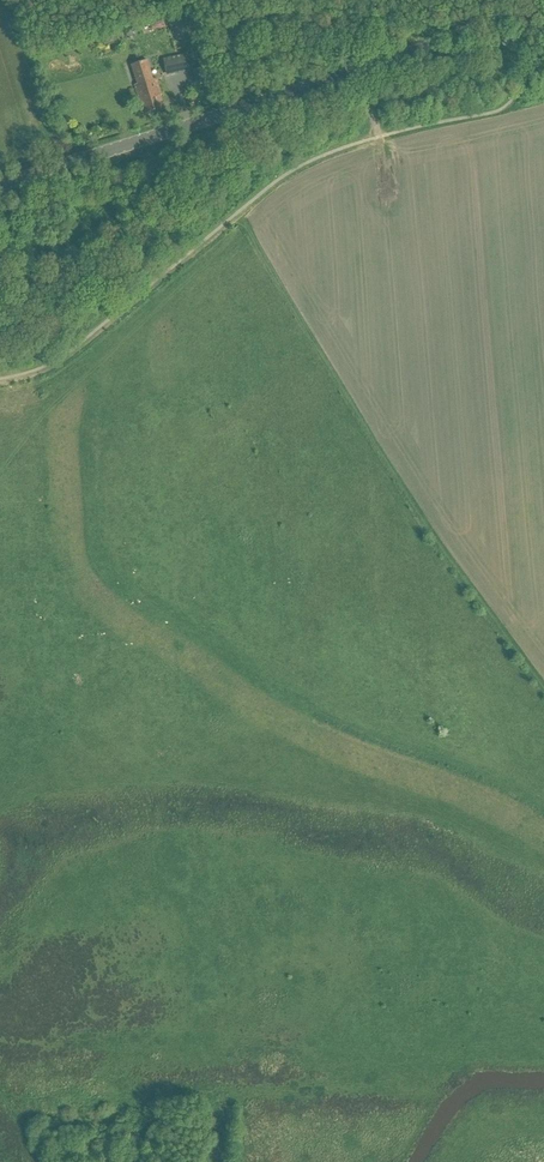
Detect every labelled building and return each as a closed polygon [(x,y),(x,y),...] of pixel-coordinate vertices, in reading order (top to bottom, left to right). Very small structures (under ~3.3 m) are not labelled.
[(185,55),(162,59),(166,76),(188,71),(185,55)] [(133,63),(139,84),(136,85),(140,100),(142,99),(146,114),(161,109),(160,105),(163,104),(160,96),(162,96),(157,79),(154,80),(148,59),(133,63)]
